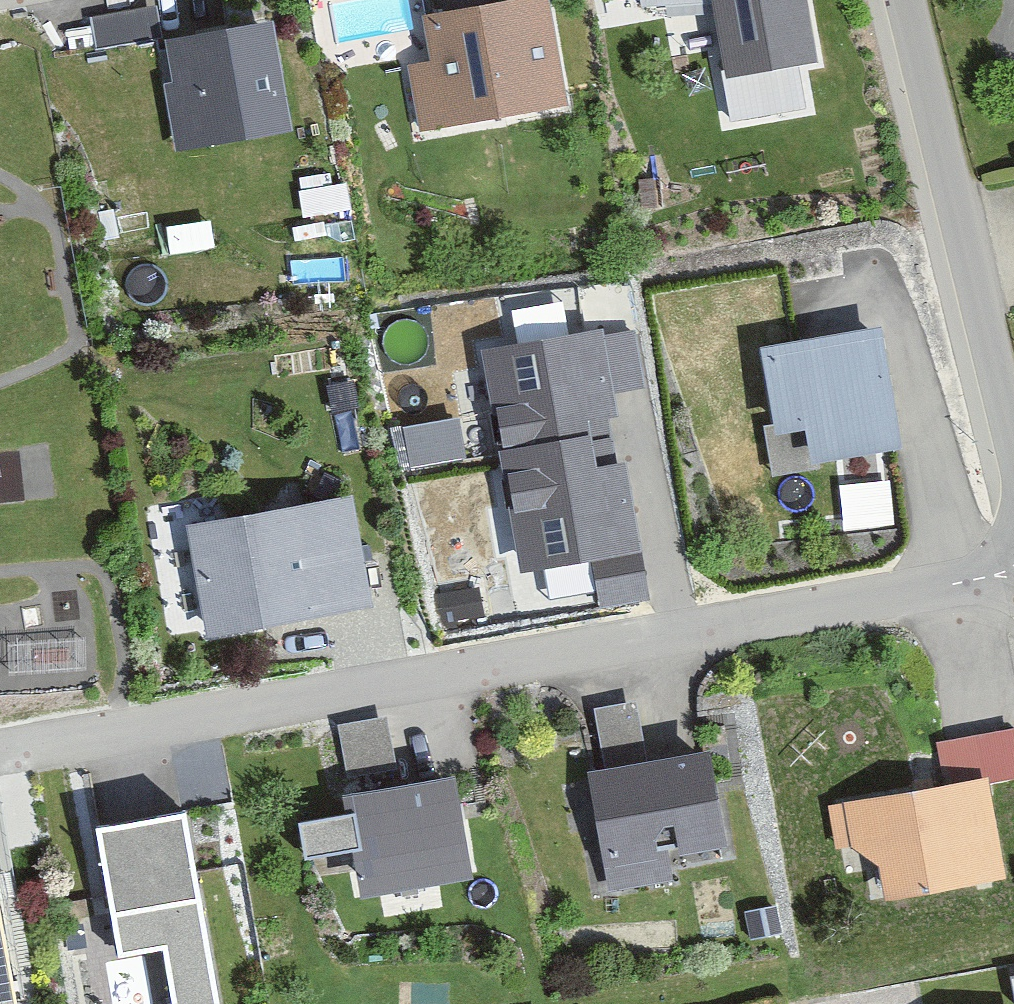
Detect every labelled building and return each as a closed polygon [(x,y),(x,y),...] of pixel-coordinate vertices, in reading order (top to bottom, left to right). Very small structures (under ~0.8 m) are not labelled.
[(802,0),(635,0),(639,22),(715,10),(728,86),(814,72),(802,0)] [(545,4),(424,25),(432,70),(407,75),(418,137),(564,112),(545,4)] [(152,49),(147,12),(87,21),(92,57),(152,49)] [(272,30),(163,45),(169,87),(160,88),(167,138),(175,137),(178,156),(288,141),(272,30)] [(900,458),(878,340),(759,361),(774,445),(806,440),(812,474),(900,458)] [(613,424),(603,347),(480,362),(487,417),(495,416),(515,578),(635,563),(624,475),(594,478),(587,427),(613,424)] [(399,462),(472,445),(462,404),(390,420),(399,462)] [(834,474),(840,518),(891,512),(885,467),(834,474)] [(366,619),(346,503),(186,531),(207,647),(366,619)] [(598,773),(589,775),(607,893),(671,884),(667,857),(723,849),(709,756),(641,766),(632,709),(590,715),(598,773)] [(343,770),(389,761),(381,719),(334,729),(343,770)] [(877,871),(882,904),(1002,885),(987,794),(1013,790),(1013,738),(972,745),(979,787),(827,812),(833,852),(847,850),(848,855),(877,871)] [(453,781),(341,802),(359,899),(471,878),(453,781)] [(94,834),(119,959),(164,950),(174,1003),(217,1003),(180,817),(94,834)] [(767,911),(742,916),(746,939),(771,935),(767,911)]
